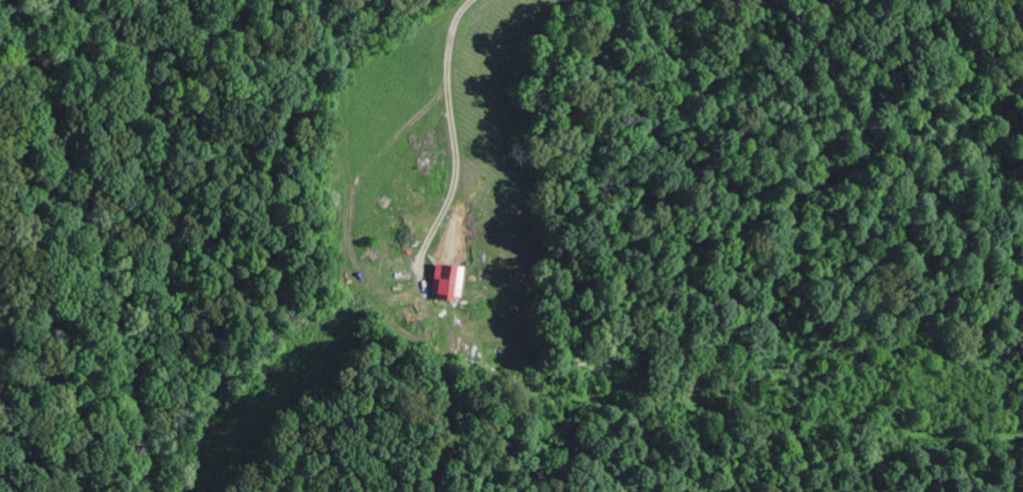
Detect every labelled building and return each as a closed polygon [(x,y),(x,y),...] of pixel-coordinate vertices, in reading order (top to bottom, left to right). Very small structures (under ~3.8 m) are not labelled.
[(436,298),(464,301),(467,267),(440,264),(436,298)]
